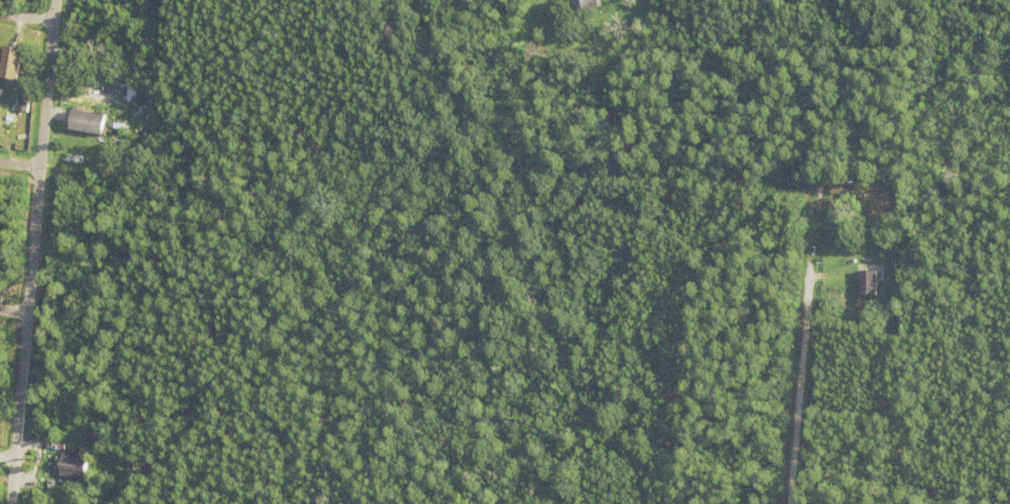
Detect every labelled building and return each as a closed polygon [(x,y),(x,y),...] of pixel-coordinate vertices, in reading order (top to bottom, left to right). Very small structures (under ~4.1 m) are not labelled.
[(587,5),(591,1),(597,6),(593,10),(587,5)] [(113,40),(86,49),(81,33),(101,27),(99,23),(107,21),(108,25),(116,22),(122,41),(115,44),(113,40)] [(89,54),(105,52),(105,59),(89,60),(89,54)] [(108,59),(109,52),(126,53),(126,60),(108,59)] [(14,61),(16,55),(22,57),(20,63),(14,61)] [(114,92),(113,97),(96,94),(97,89),(98,89),(99,85),(109,87),(109,91),(114,92)] [(120,93),(121,85),(133,87),(131,95),(120,93)] [(95,106),(96,100),(112,104),(111,109),(95,106)] [(88,118),(90,112),(106,116),(105,123),(88,118)] [(181,167),(183,160),(192,161),(191,169),(181,167)] [(783,171),(791,168),(796,182),(788,185),(783,171)] [(862,293),(863,269),(879,269),(879,293),(862,293)] [(62,476),(65,451),(90,454),(87,479),(62,476)] [(43,474),(39,476),(37,471),(51,464),(53,469),(50,471),(50,472),(44,475),(43,474)]
